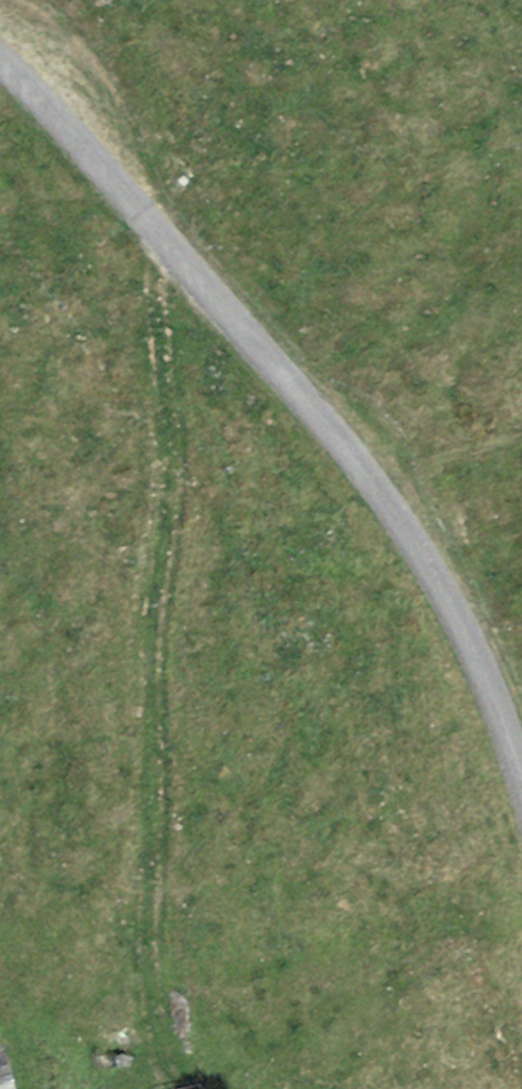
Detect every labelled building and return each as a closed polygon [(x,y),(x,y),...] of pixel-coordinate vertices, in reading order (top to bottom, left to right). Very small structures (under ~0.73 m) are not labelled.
[(0,1052),(0,1088),(12,1088),(1,1052),(0,1052)]
